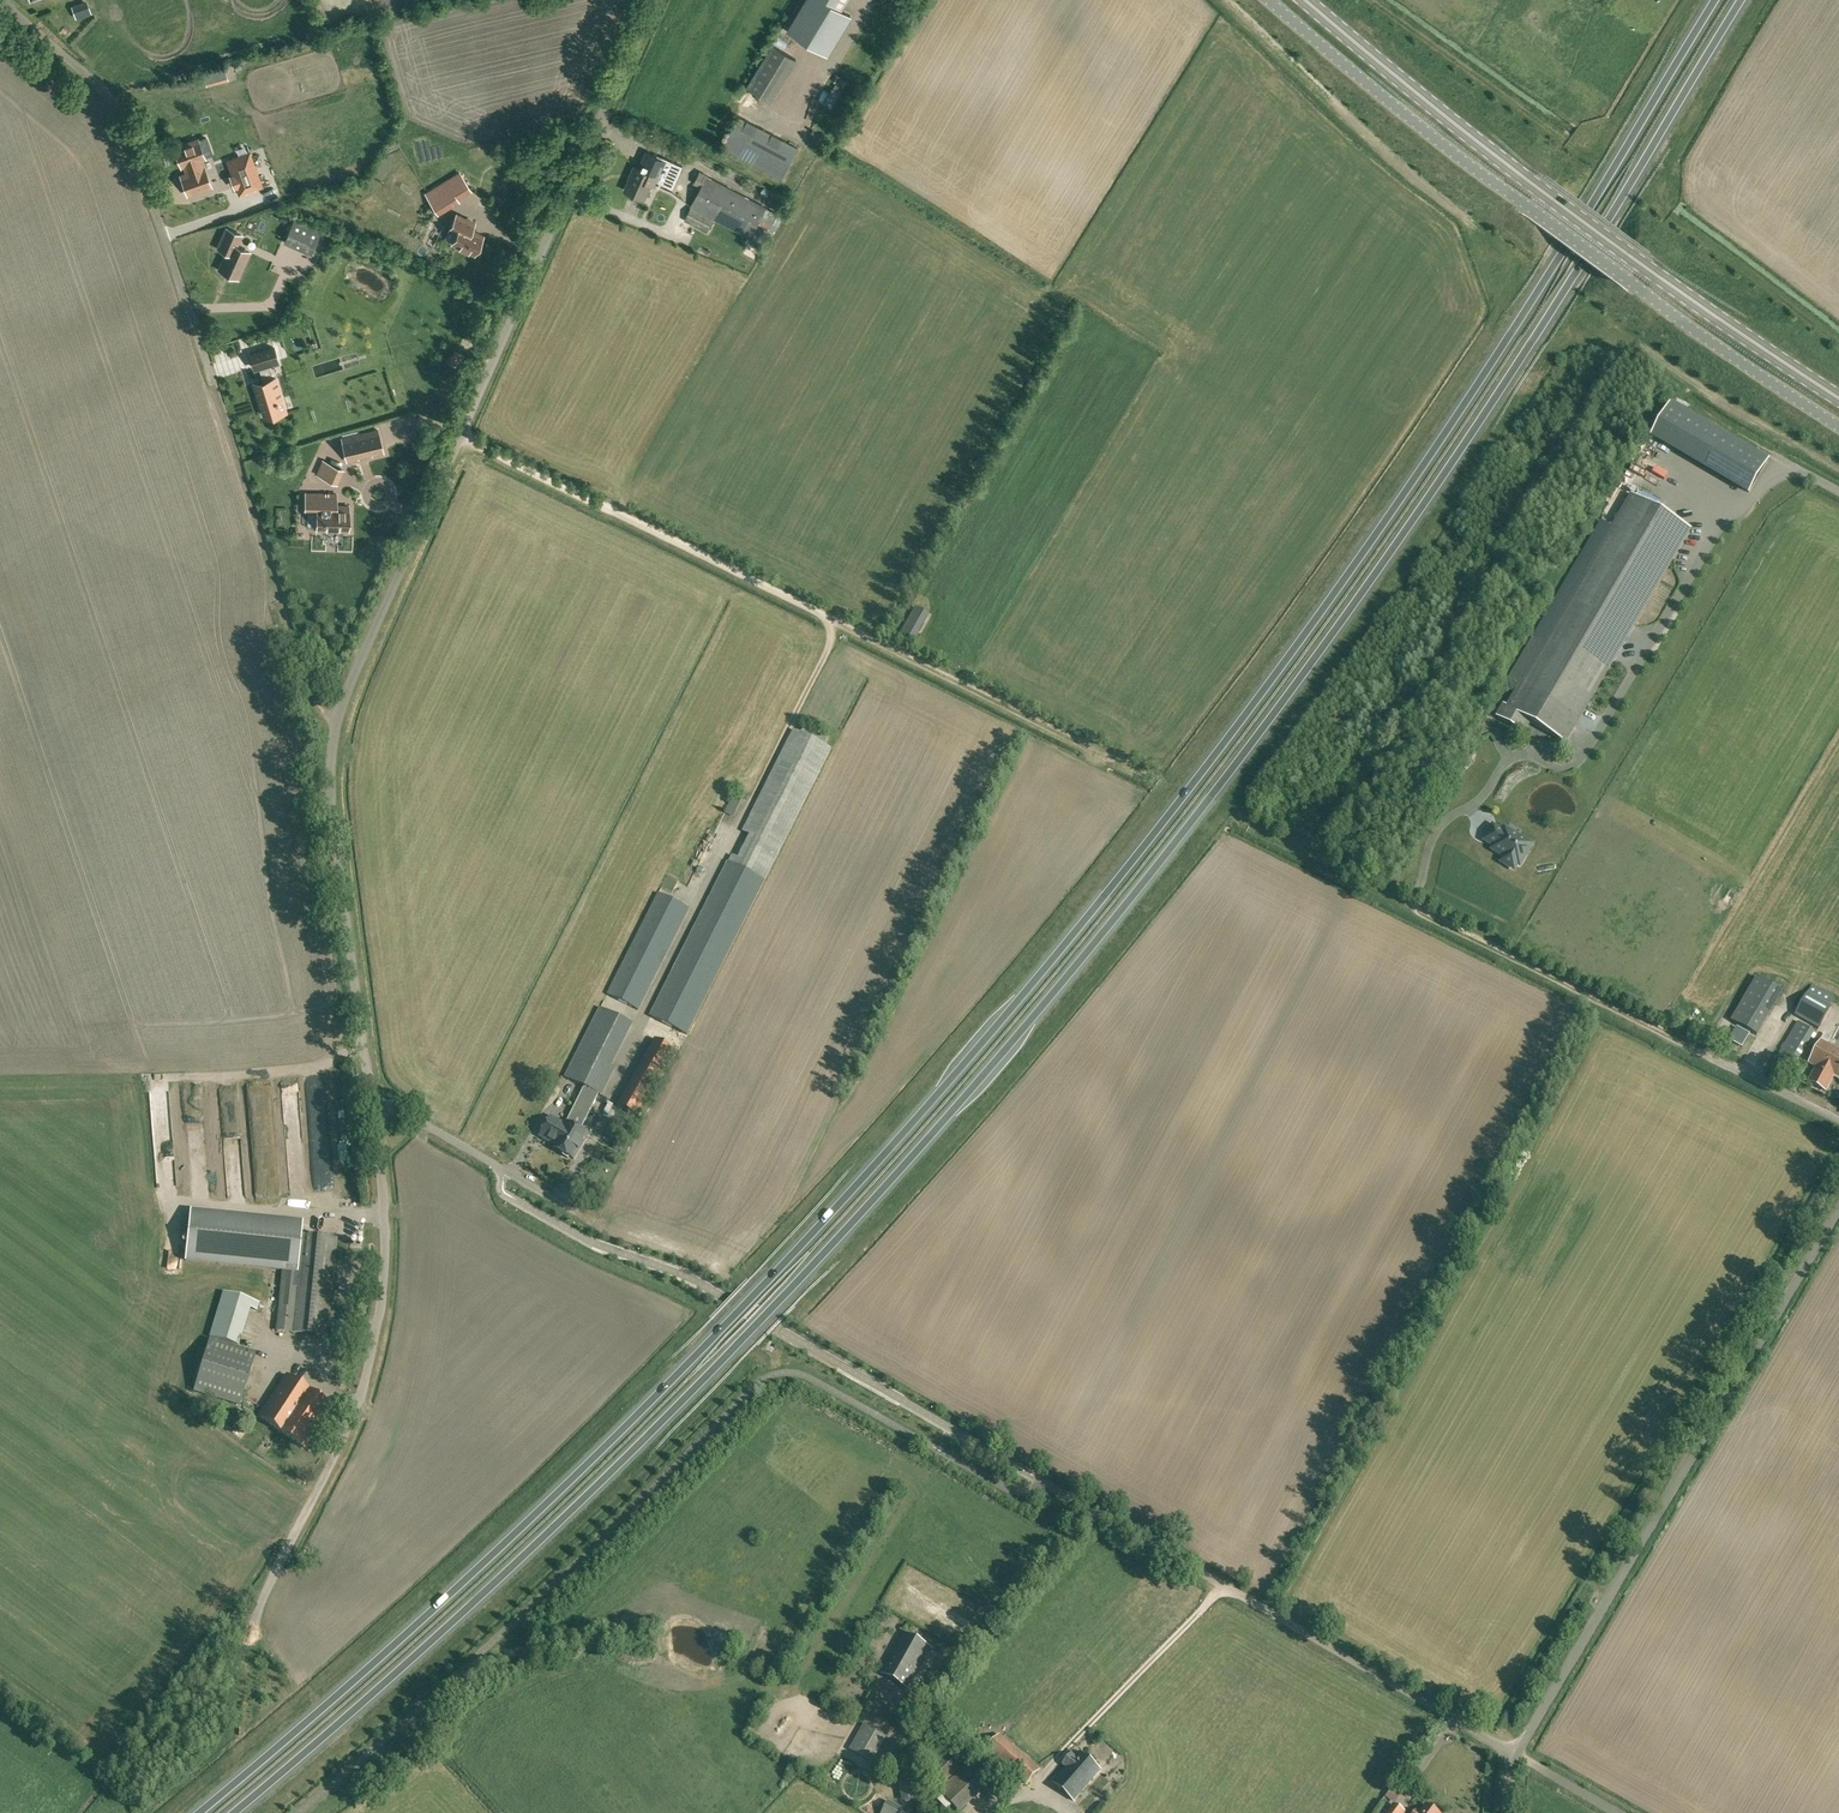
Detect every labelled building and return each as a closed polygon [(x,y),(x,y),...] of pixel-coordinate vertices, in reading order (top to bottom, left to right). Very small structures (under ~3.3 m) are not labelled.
[(788,28),(828,52),(851,15),(834,4),(837,0),(806,0),(788,28)] [(796,58),(773,44),(747,85),(770,100),(796,58)] [(831,108),(840,92),(833,88),(823,103),(831,108)] [(782,178),(798,146),(738,115),(722,146),(782,178)] [(187,173),(181,175),(188,194),(210,185),(204,167),(203,167),(200,159),(204,158),(197,139),(175,147),(181,166),(184,165),(187,173)] [(661,158),(647,151),(642,162),(644,163),(642,169),(635,166),(631,175),(632,175),(625,189),(643,197),(646,189),(648,190),(651,183),(654,184),(655,184),(659,186),(661,182),(673,187),(682,165),(661,156),(661,158)] [(234,174),(238,185),(236,186),(239,194),(246,192),(245,190),(254,187),(255,188),(262,186),(256,171),(249,152),(227,160),(232,175),(234,174)] [(701,186),(691,206),(714,218),(717,219),(750,237),(766,207),(707,176),(707,175),(700,171),(694,182),(701,186)] [(426,193),(433,206),(440,202),(443,206),(456,198),(446,181),(426,193)] [(691,206),(684,219),(707,231),(714,218),(691,206)] [(474,222),(456,214),(450,228),(457,232),(452,242),(474,253),(482,235),(470,230),(474,222)] [(308,260),(322,228),(295,216),(284,241),(310,253),(307,259),(308,260)] [(752,238),(750,240),(760,246),(769,229),(759,223),(752,238)] [(237,278),(249,251),(236,245),(241,234),(226,228),(217,248),(226,252),(219,269),(237,278)] [(397,350),(400,356),(421,348),(418,341),(397,350)] [(264,415),(285,409),(281,398),(275,377),(272,378),(267,363),(277,360),(273,346),(250,353),(254,367),(258,366),(263,381),(254,383),(255,387),(264,415)] [(1768,459),(1671,402),(1652,435),(1749,492),(1768,459)] [(372,455),(383,452),(377,429),(342,438),(347,461),(358,458),(358,457),(371,454),(372,455)] [(327,457),(320,473),(341,482),(348,466),(327,457)] [(1645,469),(1659,471),(1661,460),(1647,458),(1645,469)] [(336,505),(336,494),(305,493),(305,509),(317,510),(317,530),(326,530),(326,529),(338,530),(348,531),(348,506),(336,505)] [(1632,496),(1509,707),(1504,705),(1498,717),(1523,732),(1530,721),(1565,742),(1689,529),(1632,496)] [(928,615),(915,609),(902,635),(915,641),(928,615)] [(742,853),(771,867),(772,868),(832,749),(796,730),(744,832),(751,835),(742,853)] [(731,811),(738,815),(748,792),(740,789),(731,811)] [(1517,865),(1518,864),(1520,865),(1531,845),(1517,837),(1515,840),(1493,827),(1486,840),(1496,846),(1500,853),(1505,856),(1504,857),(1505,860),(1506,863),(1508,864),(1511,865),(1513,866),(1517,865)] [(718,833),(713,851),(719,852),(724,835),(718,833)] [(771,867),(742,853),(739,859),(734,856),(730,862),(729,862),(651,1016),(688,1035),(771,867)] [(639,1010),(690,908),(659,893),(608,994),(639,1010)] [(1735,1021),(1762,1035),(1787,991),(1760,976),(1735,1021)] [(1820,1029),(1832,1006),(1807,993),(1795,1015),(1820,1029)] [(577,1116),(586,1121),(599,1094),(600,1095),(614,1067),(610,1065),(632,1023),(601,1008),(565,1077),(584,1087),(567,1122),(573,1125),(577,1116)] [(1815,1031),(1799,1021),(1771,1069),(1787,1079),(1815,1031)] [(1746,1048),(1754,1033),(1740,1026),(1732,1041),(1746,1048)] [(677,1051),(655,1039),(617,1105),(639,1118),(677,1051)] [(1807,1082),(1826,1091),(1833,1077),(1838,1080),(1838,1050),(1821,1040),(1812,1056),(1808,1063),(1815,1067),(1807,1082)] [(567,1122),(565,1126),(551,1118),(545,1128),(542,1129),(540,1132),(541,1135),(540,1136),(556,1145),(554,1148),(562,1153),(563,1156),(567,1158),(570,1158),(573,1160),(588,1135),(573,1125),(567,1122)] [(631,1146),(617,1139),(613,1148),(627,1155),(631,1146)] [(190,1214),(185,1262),(272,1270),(283,1271),(282,1281),(277,1332),(327,1337),(336,1238),(300,1235),(301,1225),(190,1214)] [(173,1262),(171,1271),(182,1273),(184,1264),(173,1262)] [(225,1292),(215,1339),(245,1345),(252,1310),(262,1312),(264,1301),(225,1292)] [(255,1354),(209,1340),(193,1390),(240,1404),(255,1354)] [(285,1435),(313,1393),(287,1375),(259,1417),(285,1435)] [(313,1393),(285,1435),(305,1449),(333,1407),(313,1393)] [(907,1688),(930,1647),(905,1633),(882,1674),(907,1688)] [(886,1737),(868,1727),(853,1752),(872,1762),(886,1737)] [(1026,1786),(1040,1769),(1000,1734),(986,1750),(1026,1786)] [(1074,1801),(1101,1770),(1080,1752),(1076,1757),(1072,1754),(1063,1765),(1066,1768),(1053,1783),(1074,1801)] [(959,1769),(945,1755),(928,1772),(942,1785),(959,1769)] [(989,1785),(968,1764),(939,1792),(960,1812),(989,1785)] [(913,1769),(899,1772),(905,1801),(919,1798),(913,1769)] [(1008,1788),(999,1779),(991,1786),(1001,1795),(1008,1788)] [(888,1802),(882,1812),(911,1812),(888,1802)] [(1406,1812),(1393,1803),(1386,1812),(1406,1812)] [(1426,1805),(1420,1812),(1417,1810),(1415,1812),(1437,1812),(1426,1805)]
